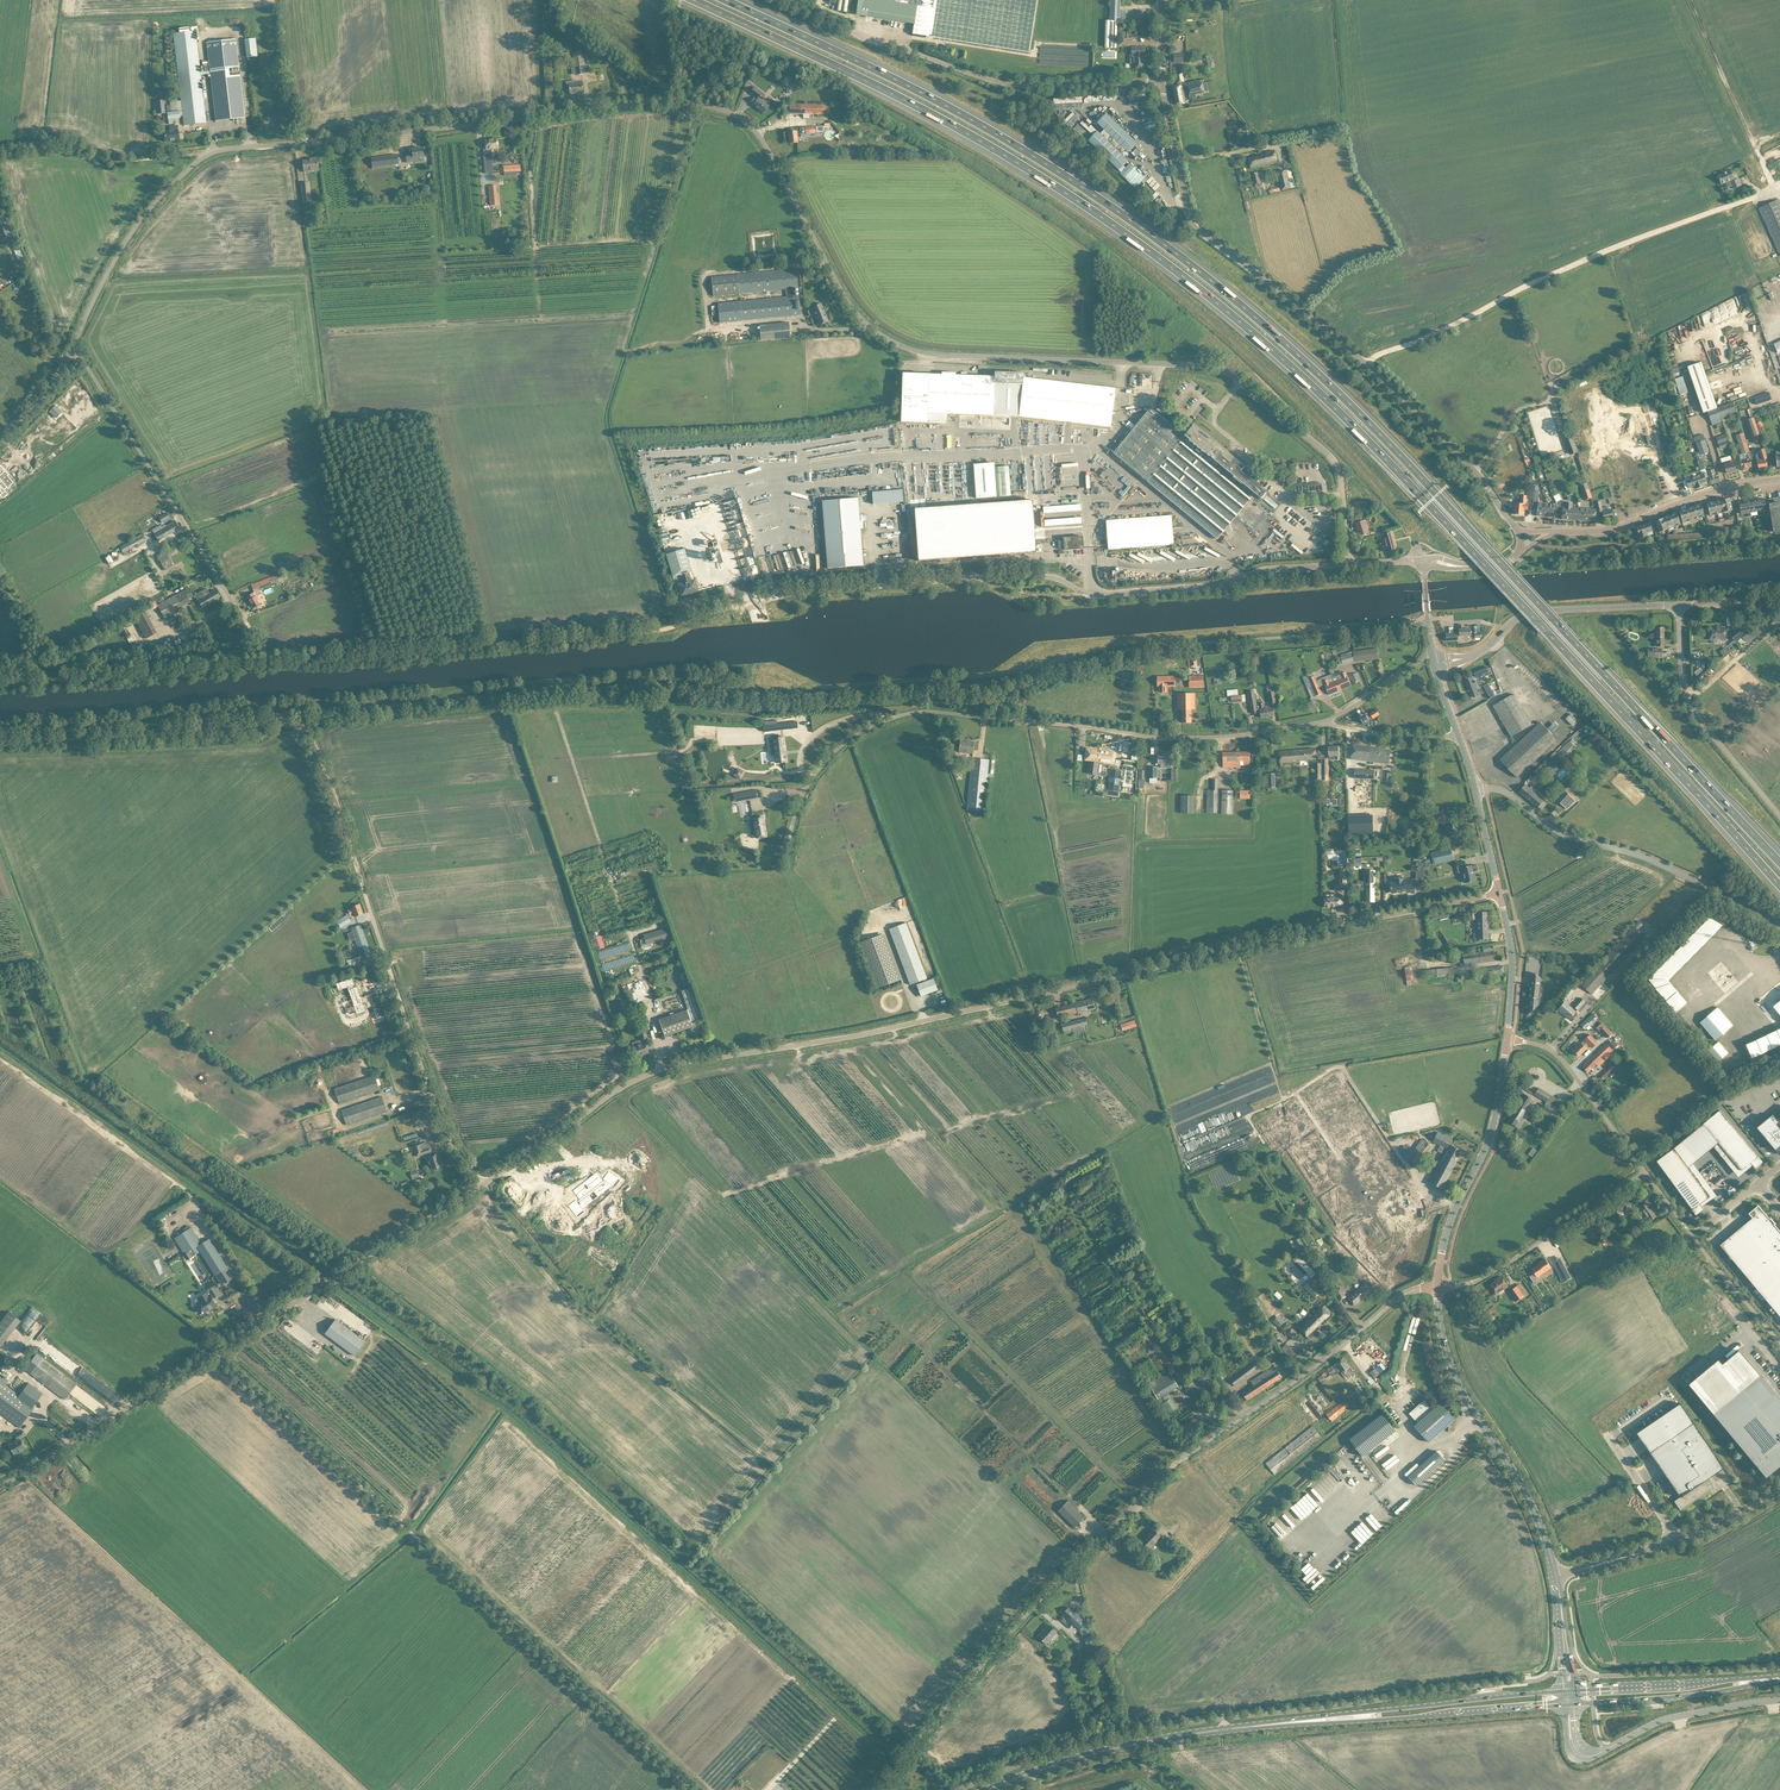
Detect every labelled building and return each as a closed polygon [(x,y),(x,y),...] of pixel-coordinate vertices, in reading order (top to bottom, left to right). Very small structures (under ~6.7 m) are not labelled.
[(856,15),(914,24),(913,34),(1030,52),(1031,40),(1032,39),(1038,0),(858,0),(856,15)] [(1117,48),(1117,21),(1120,21),(1121,0),(1110,0),(1110,20),(1106,20),(1105,48),(1117,48)] [(205,117),(200,76),(209,75),(210,78),(215,121),(244,118),(240,75),(229,76),(228,68),(239,67),(235,38),(206,42),(209,71),(200,72),(195,30),(173,33),(178,78),(182,110),(183,119),(184,125),(206,123),(205,117)] [(255,39),(244,40),(246,57),(257,56),(255,39)] [(1144,69),(1143,55),(1145,55),(1145,47),(1139,47),(1132,47),(1132,55),(1135,55),(1135,58),(1136,69),(1144,69)] [(952,54),(952,55),(952,56),(953,56),(953,57),(954,58),(955,59),(956,59),(957,60),(958,60),(959,59),(960,59),(961,58),(962,58),(962,57),(963,56),(963,55),(963,54),(963,53),(963,52),(962,51),(961,50),(960,50),(960,49),(959,49),(958,49),(957,49),(956,49),(955,49),(955,50),(954,50),(954,51),(953,52),(953,53),(952,53),(952,54)] [(577,52),(573,52),(574,57),(576,74),(586,73),(584,60),(588,59),(587,55),(583,55),(582,56),(581,52),(577,52)] [(1184,62),(1183,55),(1175,56),(1176,63),(1184,62)] [(1205,58),(1206,60),(1205,60),(1207,68),(1213,67),(1211,59),(1210,59),(1210,57),(1205,58)] [(1186,104),(1183,86),(1182,86),(1182,82),(1184,82),(1182,73),(1176,74),(1177,83),(1179,83),(1179,86),(1172,87),(1175,105),(1176,105),(1186,104)] [(570,89),(570,93),(583,91),(582,82),(577,82),(577,84),(576,80),(566,81),(568,89),(570,89)] [(1205,92),(1202,83),(1187,86),(1189,96),(1205,92)] [(750,93),(758,99),(753,105),(763,113),(769,105),(762,100),(765,95),(755,87),(750,93)] [(164,114),(163,105),(163,100),(156,101),(157,105),(157,114),(164,114)] [(789,114),(829,114),(829,104),(793,104),(793,105),(790,105),(789,114)] [(1137,111),(1139,126),(1155,124),(1153,109),(1137,111)] [(180,116),(179,111),(167,112),(168,119),(168,122),(173,121),(173,119),(180,118),(180,116)] [(1098,131),(1089,141),(1119,170),(1128,161),(1121,154),(1125,150),(1128,152),(1137,143),(1107,114),(1098,123),(1105,130),(1101,134),(1098,131)] [(170,131),(164,131),(165,141),(179,140),(177,126),(169,127),(170,131)] [(797,137),(801,137),(800,131),(797,132),(797,131),(788,132),(789,143),(798,142),(797,137)] [(486,149),(483,149),(486,172),(487,172),(487,173),(493,172),(491,155),(490,155),(490,152),(490,150),(489,149),(498,148),(497,138),(485,140),(486,149)] [(1164,142),(1151,146),(1152,150),(1157,148),(1159,155),(1167,152),(1164,142)] [(407,160),(411,160),(410,158),(418,157),(419,159),(419,160),(420,161),(421,161),(422,160),(423,160),(423,158),(423,156),(422,148),(412,149),(412,153),(406,154),(407,160)] [(1248,158),(1251,169),(1278,162),(1275,151),(1248,158)] [(393,155),(371,158),(372,167),(394,164),(393,155)] [(1164,157),(1156,161),(1162,174),(1170,170),(1164,157)] [(303,161),(304,167),(304,172),(306,172),(305,172),(304,169),(310,168),(311,170),(319,169),(318,158),(308,159),(309,160),(303,161)] [(1121,173),(1137,188),(1143,181),(1147,185),(1152,180),(1132,161),(1121,173)] [(504,166),(504,172),(520,171),(520,164),(504,166)] [(1734,181),(1730,169),(1723,171),(1723,172),(1717,175),(1721,185),(1731,181),(1732,182),(1730,183),(1733,189),(1742,185),(1739,179),(1734,181)] [(1278,172),(1282,190),(1292,188),(1287,170),(1278,172)] [(1252,174),(1255,185),(1261,184),(1258,172),(1252,174)] [(302,183),(304,203),(311,202),(309,182),(302,183)] [(496,186),(489,186),(491,205),(497,204),(496,186)] [(1758,208),(1779,256),(1779,202),(1778,199),(1758,208)] [(12,224),(0,229),(0,232),(3,239),(16,234),(12,224)] [(718,303),(719,323),(742,320),(801,315),(799,296),(793,296),(793,288),(798,288),(796,269),(711,277),(713,296),(739,293),(786,289),(786,297),(718,303)] [(821,303),(812,307),(818,320),(820,325),(828,321),(821,303)] [(759,325),(761,341),(791,338),(789,323),(759,325)] [(1699,362),(1687,367),(1703,412),(1707,411),(1715,408),(1699,362)] [(993,415),(994,383),(1022,384),(1019,416),(1110,427),(1115,388),(1025,378),(1025,373),(994,372),(994,376),(955,375),(955,373),(941,372),(941,374),(928,374),(902,373),(901,422),(947,423),(947,414),(993,415)] [(1683,376),(1674,379),(1679,395),(1688,392),(1683,376)] [(1674,393),(1669,395),(1670,398),(1678,396),(1675,388),(1672,389),(1674,393)] [(1769,392),(1754,397),(1757,405),(1771,399),(1769,392)] [(1732,402),(1717,408),(1720,417),(1736,412),(1732,402)] [(56,418),(62,412),(55,405),(49,411),(56,418)] [(1113,453),(1214,536),(1219,540),(1256,493),(1262,498),(1267,492),(1241,471),(1246,466),(1195,424),(1185,435),(1151,407),(1113,453)] [(1707,411),(1710,421),(1720,417),(1717,408),(1715,408),(1707,411)] [(1720,417),(1710,421),(1712,425),(1716,424),(1717,428),(1723,426),(1720,417)] [(1762,441),(1754,417),(1746,420),(1754,443),(1762,441)] [(1748,448),(1746,441),(1743,433),(1735,435),(1741,454),(1749,452),(1748,448)] [(1716,438),(1719,449),(1730,446),(1726,434),(1716,438)] [(1703,440),(1701,436),(1694,438),(1700,455),(1709,452),(1705,439),(1703,440)] [(1564,441),(1570,455),(1578,452),(1573,438),(1564,441)] [(1767,459),(1766,453),(1764,448),(1758,450),(1760,455),(1756,456),(1757,461),(1758,470),(1767,468),(1767,465),(1766,459),(1767,459)] [(1743,470),(1744,471),(1747,470),(1748,469),(1748,467),(1752,466),(1750,459),(1749,459),(1749,454),(1744,455),(1745,460),(1741,461),(1742,470),(1743,470)] [(1518,457),(1507,459),(1510,473),(1521,471),(1518,457)] [(1125,500),(1138,484),(1108,459),(1095,474),(1125,500)] [(1686,480),(1686,481),(1689,488),(1696,486),(1697,488),(1698,488),(1699,488),(1701,487),(1702,487),(1703,486),(1702,484),(1707,482),(1705,478),(1708,477),(1706,473),(1702,459),(1697,461),(1702,474),(1686,480)] [(1721,463),(1721,465),(1722,469),(1723,470),(1726,470),(1727,473),(1736,471),(1733,459),(1721,463)] [(973,464),(976,498),(996,496),(994,462),(973,464)] [(3,499),(8,494),(5,490),(7,488),(9,490),(11,487),(11,486),(14,483),(9,476),(10,475),(1,465),(0,465),(0,479),(2,481),(0,482),(0,495),(3,499)] [(995,467),(995,473),(997,496),(1010,495),(1009,472),(1008,466),(995,467)] [(1708,471),(1708,473),(1712,484),(1720,481),(1718,475),(1716,475),(1714,469),(1708,471)] [(1587,483),(1580,485),(1582,490),(1583,495),(1590,493),(1589,488),(1587,483)] [(903,502),(902,489),(872,492),(873,504),(903,502)] [(1526,504),(1526,496),(1523,495),(1523,494),(1521,494),(1521,503),(1514,503),(1513,514),(1514,514),(1515,515),(1517,515),(1518,514),(1524,515),(1524,509),(1528,510),(1528,504),(1526,504)] [(863,565),(858,498),(822,501),(827,568),(863,565)] [(1710,503),(1704,505),(1706,515),(1710,514),(1710,516),(1732,510),(1729,498),(1719,501),(1719,500),(1718,500),(1715,500),(1714,501),(1713,501),(1711,501),(1710,503)] [(746,536),(749,535),(738,499),(723,503),(726,511),(724,511),(727,523),(737,520),(740,532),(744,531),(746,536)] [(1032,499),(914,508),(918,561),(1036,552),(1032,499)] [(1764,499),(1752,501),(1754,512),(1757,511),(1758,515),(1760,514),(1759,511),(1766,510),(1764,499)] [(1596,502),(1598,513),(1602,512),(1604,520),(1614,517),(1613,514),(1614,513),(1613,513),(1612,509),(1608,510),(1608,507),(1602,508),(1600,501),(1596,502)] [(1754,512),(1752,501),(1739,503),(1741,514),(1748,513),(1749,516),(1751,516),(1751,512),(1754,512)] [(1769,504),(1770,514),(1773,528),(1773,532),(1779,531),(1779,506),(1779,504),(1778,502),(1774,503),(1769,504)] [(1537,516),(1545,517),(1546,503),(1538,503),(1538,507),(1537,507),(1537,516)] [(1546,503),(1545,517),(1553,517),(1554,509),(1554,504),(1546,503)] [(1562,519),(1578,520),(1579,508),(1572,508),(1572,504),(1566,503),(1565,507),(1563,507),(1562,510),(1561,510),(1560,515),(1562,515),(1562,519)] [(1080,504),(1043,507),(1043,513),(1080,510),(1080,504)] [(1689,508),(1679,511),(1683,523),(1705,516),(1701,504),(1698,505),(1697,504),(1694,505),(1694,506),(1693,506),(1690,506),(1689,508)] [(1579,508),(1578,520),(1595,521),(1596,509),(1579,508)] [(1655,521),(1660,532),(1681,524),(1676,513),(1673,514),(1673,513),(1672,513),(1669,514),(1669,515),(1668,514),(1666,515),(1665,517),(1655,521)] [(157,517),(158,518),(160,523),(169,518),(167,515),(161,518),(160,516),(157,517)] [(1172,515),(1107,520),(1109,550),(1174,545),(1172,515)] [(1357,523),(1355,523),(1359,536),(1367,534),(1363,521),(1357,523)] [(154,533),(158,541),(173,532),(178,529),(173,522),(168,525),(154,533)] [(1647,533),(1656,530),(1653,522),(1636,527),(1640,539),(1648,536),(1647,533)] [(1381,539),(1384,548),(1387,547),(1388,551),(1396,549),(1392,532),(1384,534),(1385,538),(1381,539)] [(130,541),(119,547),(123,553),(133,547),(133,548),(136,546),(144,541),(143,538),(145,537),(143,533),(135,537),(134,537),(129,540),(130,541)] [(1063,538),(1064,550),(1083,548),(1082,536),(1063,538)] [(1057,548),(1062,548),(1061,539),(1047,539),(1048,552),(1058,552),(1057,548)] [(172,547),(158,554),(165,569),(172,566),(168,556),(174,553),(172,547)] [(680,585),(682,594),(697,590),(694,580),(692,581),(689,572),(692,571),(685,549),(666,554),(673,577),(681,575),(684,584),(680,585)] [(104,558),(108,564),(113,561),(109,555),(104,558)] [(255,592),(247,597),(254,607),(260,604),(257,600),(259,599),(257,596),(261,594),(258,589),(273,583),(274,585),(280,583),(277,575),(251,585),(254,590),(255,592)] [(188,599),(193,596),(188,588),(175,596),(157,605),(165,619),(182,610),(181,607),(189,602),(188,599)] [(200,595),(196,598),(202,607),(215,600),(220,597),(216,590),(209,594),(206,588),(201,591),(202,594),(200,595)] [(145,611),(134,617),(145,638),(156,632),(145,611)] [(1460,629),(1459,630),(1460,636),(1471,635),(1471,629),(1464,629),(1463,625),(1459,625),(1460,629)] [(1730,635),(1735,641),(1746,632),(1741,626),(1730,635)] [(1711,634),(1709,634),(1709,640),(1714,640),(1714,639),(1721,639),(1721,640),(1725,639),(1725,627),(1720,627),(1720,628),(1711,628),(1711,634)] [(1446,634),(1447,641),(1458,640),(1457,633),(1446,634)] [(127,638),(130,646),(138,643),(134,635),(127,638)] [(1338,658),(1340,664),(1342,663),(1342,664),(1354,660),(1355,661),(1378,658),(1377,648),(1353,651),(1341,654),(1341,657),(1338,658)] [(1482,687),(1478,688),(1475,683),(1476,682),(1475,681),(1474,678),(1476,678),(1484,675),(1485,676),(1492,674),(1490,668),(1488,668),(1487,667),(1474,672),(1475,676),(1473,677),(1473,676),(1467,679),(1474,698),(1480,695),(1480,694),(1485,692),(1489,699),(1495,696),(1495,695),(1497,694),(1501,692),(1500,689),(1495,691),(1491,685),(1490,686),(1488,683),(1482,687)] [(1699,677),(1705,672),(1702,667),(1695,672),(1699,677)] [(1309,687),(1307,688),(1311,697),(1311,698),(1316,696),(1322,693),(1327,691),(1329,695),(1342,690),(1339,685),(1336,686),(1332,678),(1328,679),(1318,683),(1316,681),(1314,676),(1313,672),(1307,674),(1309,678),(1310,681),(1308,682),(1309,687)] [(1336,676),(1332,678),(1336,686),(1339,685),(1342,690),(1351,685),(1349,680),(1345,672),(1341,674),(1336,676)] [(1351,675),(1354,683),(1359,681),(1356,673),(1351,675)] [(1158,676),(1158,687),(1176,686),(1176,675),(1158,676)] [(1190,687),(1204,687),(1204,675),(1189,675),(1189,687),(1190,687)] [(1248,691),(1252,708),(1253,714),(1260,712),(1262,718),(1274,716),(1272,707),(1265,709),(1264,703),(1257,704),(1254,690),(1248,691)] [(1268,693),(1271,704),(1276,703),(1274,691),(1268,693)] [(1177,693),(1178,710),(1182,709),(1182,723),(1191,723),(1191,709),(1195,709),(1195,693),(1177,693)] [(1506,766),(1507,767),(1508,766),(1515,774),(1515,775),(1517,778),(1557,740),(1540,722),(1535,726),(1533,724),(1532,724),(1514,694),(1493,706),(1511,736),(1514,741),(1513,741),(1514,742),(1515,743),(1516,744),(1506,754),(1507,755),(1503,758),(1503,760),(1504,762),(1503,763),(1503,764),(1504,763),(1507,766),(1506,766)] [(1227,696),(1228,703),(1231,702),(1231,703),(1242,702),(1241,695),(1227,696)] [(1380,714),(1376,709),(1370,714),(1373,719),(1380,714)] [(1365,713),(1359,716),(1362,722),(1362,724),(1363,723),(1363,724),(1369,725),(1369,720),(1371,719),(1367,713),(1365,714),(1365,713)] [(1574,725),(1579,720),(1572,713),(1567,718),(1574,725)] [(797,721),(767,725),(768,731),(797,728),(797,721)] [(776,742),(778,762),(788,761),(787,736),(776,737),(776,738),(772,738),(772,743),(776,742)] [(959,752),(973,753),(974,742),(966,741),(966,740),(960,739),(959,752)] [(1556,752),(1562,759),(1571,751),(1572,753),(1577,749),(1569,741),(1556,752)] [(1351,759),(1389,764),(1391,750),(1353,745),(1351,759)] [(1328,747),(1329,753),(1329,756),(1335,755),(1336,760),(1340,759),(1339,755),(1339,746),(1328,747)] [(1095,751),(1096,750),(1091,749),(1089,748),(1088,749),(1087,749),(1085,758),(1091,759),(1090,762),(1098,762),(1099,762),(1099,761),(1112,763),(1114,752),(1113,752),(1113,754),(1106,753),(1106,751),(1100,751),(1100,752),(1095,751)] [(1316,759),(1315,748),(1279,752),(1280,763),(1305,760),(1316,759)] [(1223,752),(1223,758),(1223,767),(1241,767),(1241,766),(1250,766),(1250,752),(1223,752)] [(1171,764),(1171,756),(1164,756),(1164,755),(1158,755),(1158,764),(1159,764),(1159,767),(1163,767),(1163,768),(1167,768),(1171,767),(1171,764)] [(1541,772),(1547,780),(1550,778),(1565,764),(1558,756),(1541,772)] [(967,810),(984,812),(987,777),(993,777),(995,760),(972,758),(967,810)] [(1089,773),(1097,774),(1098,762),(1090,762),(1089,773)] [(1157,770),(1157,767),(1150,767),(1150,783),(1157,783),(1157,778),(1160,778),(1160,770),(1157,770)] [(737,768),(734,774),(740,778),(744,771),(737,768)] [(1109,790),(1119,791),(1121,771),(1111,769),(1109,790)] [(1354,769),(1354,779),(1374,780),(1375,770),(1354,769)] [(1276,773),(1267,773),(1267,788),(1276,788),(1276,773)] [(1207,812),(1217,813),(1217,790),(1217,779),(1212,779),(1212,790),(1207,790),(1207,812)] [(1519,792),(1538,807),(1542,810),(1547,803),(1536,793),(1538,791),(1531,785),(1529,788),(1525,784),(1523,787),(1519,792)] [(1571,797),(1575,792),(1568,786),(1556,799),(1567,809),(1575,800),(1571,797)] [(1222,814),(1232,814),(1233,791),(1222,790),(1222,814)] [(748,791),(738,793),(739,801),(749,799),(748,791)] [(1181,813),(1193,814),(1194,796),(1182,795),(1181,813)] [(751,803),(740,805),(742,814),(753,811),(751,803)] [(1372,815),(1349,816),(1349,834),(1373,834),(1372,815)] [(766,836),(763,816),(751,819),(751,822),(750,822),(751,829),(755,828),(757,838),(766,836)] [(1448,824),(1450,836),(1452,840),(1459,839),(1458,834),(1460,834),(1458,822),(1448,824)] [(1433,852),(1435,864),(1453,860),(1450,848),(1433,852)] [(1476,881),(1472,865),(1466,866),(1465,866),(1466,866),(1465,861),(1456,863),(1457,868),(1462,866),(1466,883),(1476,881)] [(1416,871),(1416,878),(1424,878),(1424,862),(1416,862),(1416,866),(1418,866),(1418,871),(1416,871)] [(1369,870),(1364,870),(1364,884),(1369,884),(1369,888),(1366,888),(1366,892),(1367,892),(1367,902),(1375,902),(1375,888),(1374,888),(1374,884),(1375,884),(1375,870),(1370,870),(1370,872),(1369,872),(1369,870)] [(1390,883),(1392,893),(1407,890),(1407,888),(1412,887),(1410,879),(1403,880),(1402,876),(1395,877),(1396,882),(1390,883)] [(1324,899),(1325,908),(1336,908),(1343,908),(1342,897),(1335,898),(1324,899)] [(355,913),(356,916),(363,914),(359,904),(352,906),(353,908),(348,910),(350,915),(355,913)] [(1475,917),(1474,908),(1469,908),(1464,909),(1465,916),(1470,915),(1471,917),(1475,917)] [(1472,932),(1473,939),(1489,939),(1489,922),(1487,922),(1487,912),(1478,912),(1479,932),(1472,932)] [(336,921),(340,928),(351,921),(347,915),(336,921)] [(1669,983),(1722,929),(1709,920),(1648,982),(1676,1015),(1687,1006),(1669,983)] [(1645,936),(1638,930),(1643,925),(1639,921),(1634,926),(1581,984),(1592,994),(1645,936)] [(916,985),(921,996),(938,990),(933,978),(927,981),(926,979),(927,978),(906,923),(889,929),(910,985),(924,979),(924,982),(916,985)] [(355,927),(351,928),(363,961),(373,958),(361,925),(355,927)] [(666,928),(644,935),(646,944),(669,938),(666,928)] [(904,982),(885,934),(859,945),(877,992),(904,982)] [(1495,960),(1494,953),(1494,950),(1484,952),(1475,953),(1458,955),(1458,957),(1459,958),(1460,966),(1465,965),(1490,961),(1495,960)] [(348,965),(357,962),(357,963),(360,962),(359,957),(354,958),(352,952),(345,955),(348,965)] [(1487,967),(1488,974),(1504,972),(1503,966),(1487,967)] [(1437,977),(1449,976),(1449,978),(1454,977),(1454,967),(1436,969),(1437,977)] [(1412,968),(1405,969),(1408,985),(1414,984),(1412,968)] [(1538,1005),(1540,986),(1540,979),(1531,978),(1529,1004),(1538,1005)] [(687,1009),(659,1019),(665,1036),(693,1026),(691,1021),(702,1017),(692,986),(681,990),(687,1009)] [(1562,997),(1566,1000),(1574,991),(1570,988),(1562,997)] [(356,1011),(349,1013),(351,1018),(357,1016),(358,1018),(367,1015),(366,1013),(365,1013),(363,1006),(364,1006),(359,991),(350,994),(356,1011)] [(1056,1008),(1057,1014),(1058,1017),(1095,1008),(1093,998),(1056,1008)] [(1573,1006),(1578,1010),(1585,1002),(1581,998),(1573,1006)] [(1569,1019),(1576,1012),(1565,1002),(1558,1009),(1562,1013),(1563,1012),(1569,1018),(1569,1019)] [(380,1006),(373,1009),(377,1019),(384,1016),(380,1006)] [(1700,1022),(1704,1027),(1715,1040),(1733,1025),(1718,1007),(1700,1022)] [(1593,1015),(1581,1026),(1585,1030),(1597,1019),(1593,1015)] [(1073,1030),(1074,1033),(1085,1030),(1084,1026),(1088,1025),(1086,1018),(1062,1024),(1064,1032),(1073,1030)] [(1121,1024),(1123,1031),(1137,1026),(1135,1019),(1121,1024)] [(1596,1028),(1606,1038),(1612,1033),(1602,1022),(1596,1028)] [(1745,1048),(1752,1063),(1779,1050),(1779,1032),(1745,1048)] [(632,1043),(637,1057),(649,1052),(645,1040),(648,1039),(647,1034),(640,1036),(642,1041),(640,1042),(640,1040),(632,1043)] [(1573,1050),(1579,1056),(1590,1045),(1592,1048),(1596,1043),(1598,1042),(1590,1034),(1573,1050)] [(1709,1050),(1718,1061),(1728,1052),(1719,1041),(1709,1050)] [(1583,1067),(1588,1072),(1596,1064),(1598,1066),(1603,1062),(1614,1052),(1607,1044),(1587,1063),(1583,1067)] [(1603,1079),(1616,1068),(1613,1065),(1600,1076),(1603,1079)] [(334,1089),(339,1103),(380,1090),(375,1075),(334,1089)] [(1551,1103),(1554,1097),(1539,1088),(1535,1094),(1547,1101),(1544,1106),(1555,1113),(1558,1108),(1551,1103)] [(1509,1122),(1514,1125),(1519,1128),(1524,1119),(1524,1118),(1525,1117),(1522,1115),(1533,1099),(1525,1094),(1509,1122)] [(341,1110),(346,1125),(381,1113),(387,1111),(382,1097),(341,1110)] [(413,1113),(415,1119),(428,1114),(425,1108),(413,1113)] [(1674,1148),(1656,1161),(1692,1209),(1691,1209),(1696,1215),(1704,1209),(1700,1204),(1709,1197),(1688,1168),(1719,1143),(1741,1170),(1751,1162),(1755,1168),(1763,1162),(1758,1156),(1720,1110),(1674,1148)] [(1777,1120),(1773,1115),(1757,1128),(1775,1150),(1779,1146),(1779,1118),(1777,1120)] [(405,1141),(419,1136),(417,1132),(404,1137),(405,1141)] [(1433,1141),(1443,1146),(1448,1149),(1453,1140),(1438,1132),(1433,1141)] [(429,1142),(414,1147),(417,1156),(432,1152),(429,1142)] [(1411,1161),(1416,1165),(1431,1146),(1426,1142),(1411,1161)] [(1430,1182),(1442,1189),(1462,1150),(1452,1145),(1442,1163),(1439,1161),(1436,1166),(1438,1166),(1430,1182)] [(438,1170),(437,1167),(441,1165),(442,1164),(441,1161),(440,1161),(437,1154),(427,1157),(428,1161),(430,1161),(431,1164),(428,1165),(430,1172),(438,1170)] [(576,1200),(568,1206),(578,1218),(585,1211),(583,1208),(611,1184),(614,1187),(620,1179),(609,1170),(603,1177),(604,1179),(602,1181),(595,1172),(572,1191),(580,1199),(577,1202),(576,1200)] [(411,1173),(413,1180),(419,1177),(417,1171),(411,1173)] [(1392,1178),(1382,1193),(1388,1197),(1398,1182),(1392,1178)] [(1420,1201),(1407,1221),(1416,1227),(1427,1210),(1422,1207),(1425,1203),(1422,1202),(1425,1196),(1418,1192),(1415,1198),(1420,1201)] [(1611,1205),(1617,1213),(1622,1210),(1624,1212),(1632,1207),(1625,1197),(1619,1202),(1618,1201),(1611,1205)] [(544,1199),(522,1211),(529,1223),(551,1210),(544,1199)] [(1656,1217),(1649,1206),(1650,1206),(1646,1200),(1637,1206),(1643,1215),(1645,1214),(1651,1221),(1656,1217)] [(1774,1224),(1775,1223),(1775,1224),(1775,1223),(1774,1222),(1770,1218),(1770,1219),(1758,1205),(1749,1213),(1753,1218),(1720,1245),(1779,1316),(1779,1231),(1774,1224)] [(1311,1220),(1316,1227),(1321,1224),(1316,1216),(1311,1220)] [(228,1268),(210,1239),(202,1244),(191,1227),(174,1238),(184,1254),(192,1249),(196,1255),(201,1252),(216,1275),(218,1274),(224,1284),(232,1279),(226,1269),(228,1268)] [(1312,1277),(1316,1273),(1299,1254),(1294,1259),(1312,1277)] [(1530,1276),(1529,1276),(1534,1283),(1534,1282),(1538,1279),(1539,1279),(1538,1278),(1537,1277),(1544,1272),(1546,1274),(1553,1269),(1545,1258),(1541,1262),(1541,1263),(1532,1269),(1535,1273),(1530,1276)] [(1564,1266),(1556,1270),(1561,1278),(1569,1274),(1564,1266)] [(1490,1284),(1493,1289),(1496,1293),(1507,1286),(1500,1276),(1496,1279),(1496,1280),(1490,1284)] [(1303,1286),(1303,1287),(1314,1299),(1315,1298),(1321,1293),(1320,1293),(1321,1292),(1316,1288),(1319,1285),(1314,1281),(1314,1282),(1311,1279),(1309,1281),(1309,1280),(1308,1281),(1308,1280),(1303,1286)] [(217,1288),(213,1282),(205,1286),(209,1293),(217,1288)] [(1349,1298),(1350,1300),(1354,1305),(1372,1291),(1365,1283),(1349,1298)] [(1516,1301),(1524,1296),(1524,1295),(1523,1296),(1516,1286),(1517,1286),(1517,1285),(1509,1291),(1510,1291),(1517,1300),(1516,1301)] [(1339,1298),(1341,1300),(1346,1296),(1345,1295),(1341,1289),(1336,1293),(1340,1298),(1339,1298)] [(1277,1291),(1274,1294),(1279,1299),(1282,1296),(1277,1291)] [(197,1304),(200,1308),(203,1313),(212,1307),(213,1309),(218,1306),(210,1294),(206,1297),(207,1298),(197,1304)] [(1310,1318),(1303,1326),(1299,1330),(1307,1337),(1329,1315),(1321,1306),(1310,1318)] [(28,1330),(41,1313),(32,1307),(19,1324),(28,1330)] [(8,1308),(0,1319),(0,1341),(3,1344),(21,1318),(8,1308)] [(1419,1316),(1415,1316),(1409,1348),(1413,1349),(1419,1316)] [(325,1333),(330,1337),(355,1355),(366,1341),(336,1319),(325,1333)] [(1287,1332),(1287,1333),(1293,1338),(1297,1334),(1298,1333),(1292,1328),(1291,1328),(1287,1324),(1283,1328),(1287,1332)] [(1223,1355),(1229,1351),(1223,1344),(1218,1349),(1223,1355)] [(1262,1353),(1266,1359),(1274,1354),(1270,1348),(1262,1353)] [(1688,1385),(1696,1395),(1703,1403),(1712,1413),(1755,1464),(1766,1477),(1779,1465),(1779,1399),(1776,1394),(1763,1379),(1760,1375),(1759,1374),(1756,1371),(1752,1366),(1739,1350),(1722,1363),(1719,1359),(1688,1385)] [(25,1369),(65,1399),(76,1384),(36,1353),(25,1369)] [(1201,1360),(1206,1368),(1210,1365),(1206,1358),(1201,1360)] [(1231,1380),(1234,1385),(1260,1366),(1256,1361),(1231,1380)] [(1339,1366),(1356,1395),(1366,1389),(1349,1361),(1339,1366)] [(1247,1400),(1282,1377),(1279,1372),(1275,1367),(1274,1367),(1265,1373),(1251,1382),(1253,1384),(1242,1392),(1244,1395),(1247,1400)] [(1149,1383),(1158,1399),(1168,1393),(1179,1386),(1169,1371),(1149,1383)] [(1214,1385),(1206,1374),(1202,1376),(1200,1372),(1192,1377),(1195,1381),(1188,1385),(1196,1396),(1214,1385)] [(39,1398),(40,1397),(40,1396),(40,1395),(40,1394),(40,1393),(40,1392),(39,1391),(38,1390),(29,1383),(21,1394),(0,1379),(0,1413),(19,1427),(36,1406),(34,1404),(39,1398)] [(113,1403),(118,1394),(108,1388),(103,1397),(113,1403)] [(1333,1421),(1351,1406),(1345,1399),(1327,1413),(1333,1421)] [(1424,1399),(1409,1413),(1409,1414),(1410,1413),(1415,1419),(1417,1417),(1419,1421),(1417,1423),(1414,1426),(1429,1442),(1451,1423),(1455,1419),(1440,1402),(1436,1406),(1433,1409),(1430,1406),(1425,1400),(1424,1399)] [(1639,1431),(1637,1433),(1638,1435),(1642,1440),(1646,1446),(1648,1449),(1649,1451),(1649,1452),(1650,1452),(1653,1456),(1660,1467),(1673,1487),(1680,1497),(1674,1501),(1681,1510),(1710,1490),(1715,1487),(1709,1478),(1724,1468),(1724,1467),(1694,1423),(1682,1405),(1680,1403),(1639,1431)] [(58,1407),(52,1413),(66,1426),(72,1420),(58,1407)] [(1353,1439),(1367,1456),(1400,1429),(1386,1412),(1353,1439)] [(1315,1426),(1276,1453),(1281,1459),(1319,1432),(1315,1426)] [(16,1441),(8,1446),(14,1455),(20,1451),(19,1450),(25,1447),(19,1438),(25,1434),(22,1430),(13,1436),(16,1441)] [(1416,1485),(1445,1459),(1437,1451),(1408,1477),(1416,1485)] [(1325,1475),(1333,1487),(1337,1484),(1329,1472),(1325,1475)] [(1321,1506),(1330,1498),(1317,1484),(1308,1493),(1321,1506)] [(1097,1500),(1093,1503),(1102,1513),(1111,1504),(1110,1502),(1113,1499),(1106,1492),(1102,1496),(1105,1498),(1100,1503),(1097,1500)] [(1295,1527),(1314,1510),(1303,1497),(1274,1523),(1285,1537),(1295,1528),(1295,1527)] [(1058,1510),(1075,1527),(1085,1517),(1068,1500),(1058,1510)] [(1375,1510),(1369,1516),(1381,1528),(1387,1522),(1375,1510)] [(1349,1530),(1363,1545),(1376,1533),(1362,1518),(1354,1525),(1349,1530)] [(1154,1529),(1142,1541),(1150,1548),(1161,1536),(1154,1529)] [(1176,1561),(1180,1565),(1187,1558),(1182,1554),(1176,1561)] [(1086,1622),(1078,1615),(1069,1607),(1062,1614),(1066,1618),(1067,1617),(1080,1628),(1086,1622)] [(1038,1636),(1046,1643),(1056,1632),(1048,1625),(1038,1636)] [(1086,1638),(1084,1639),(1086,1642),(1088,1646),(1097,1640),(1093,1634),(1086,1638)]
